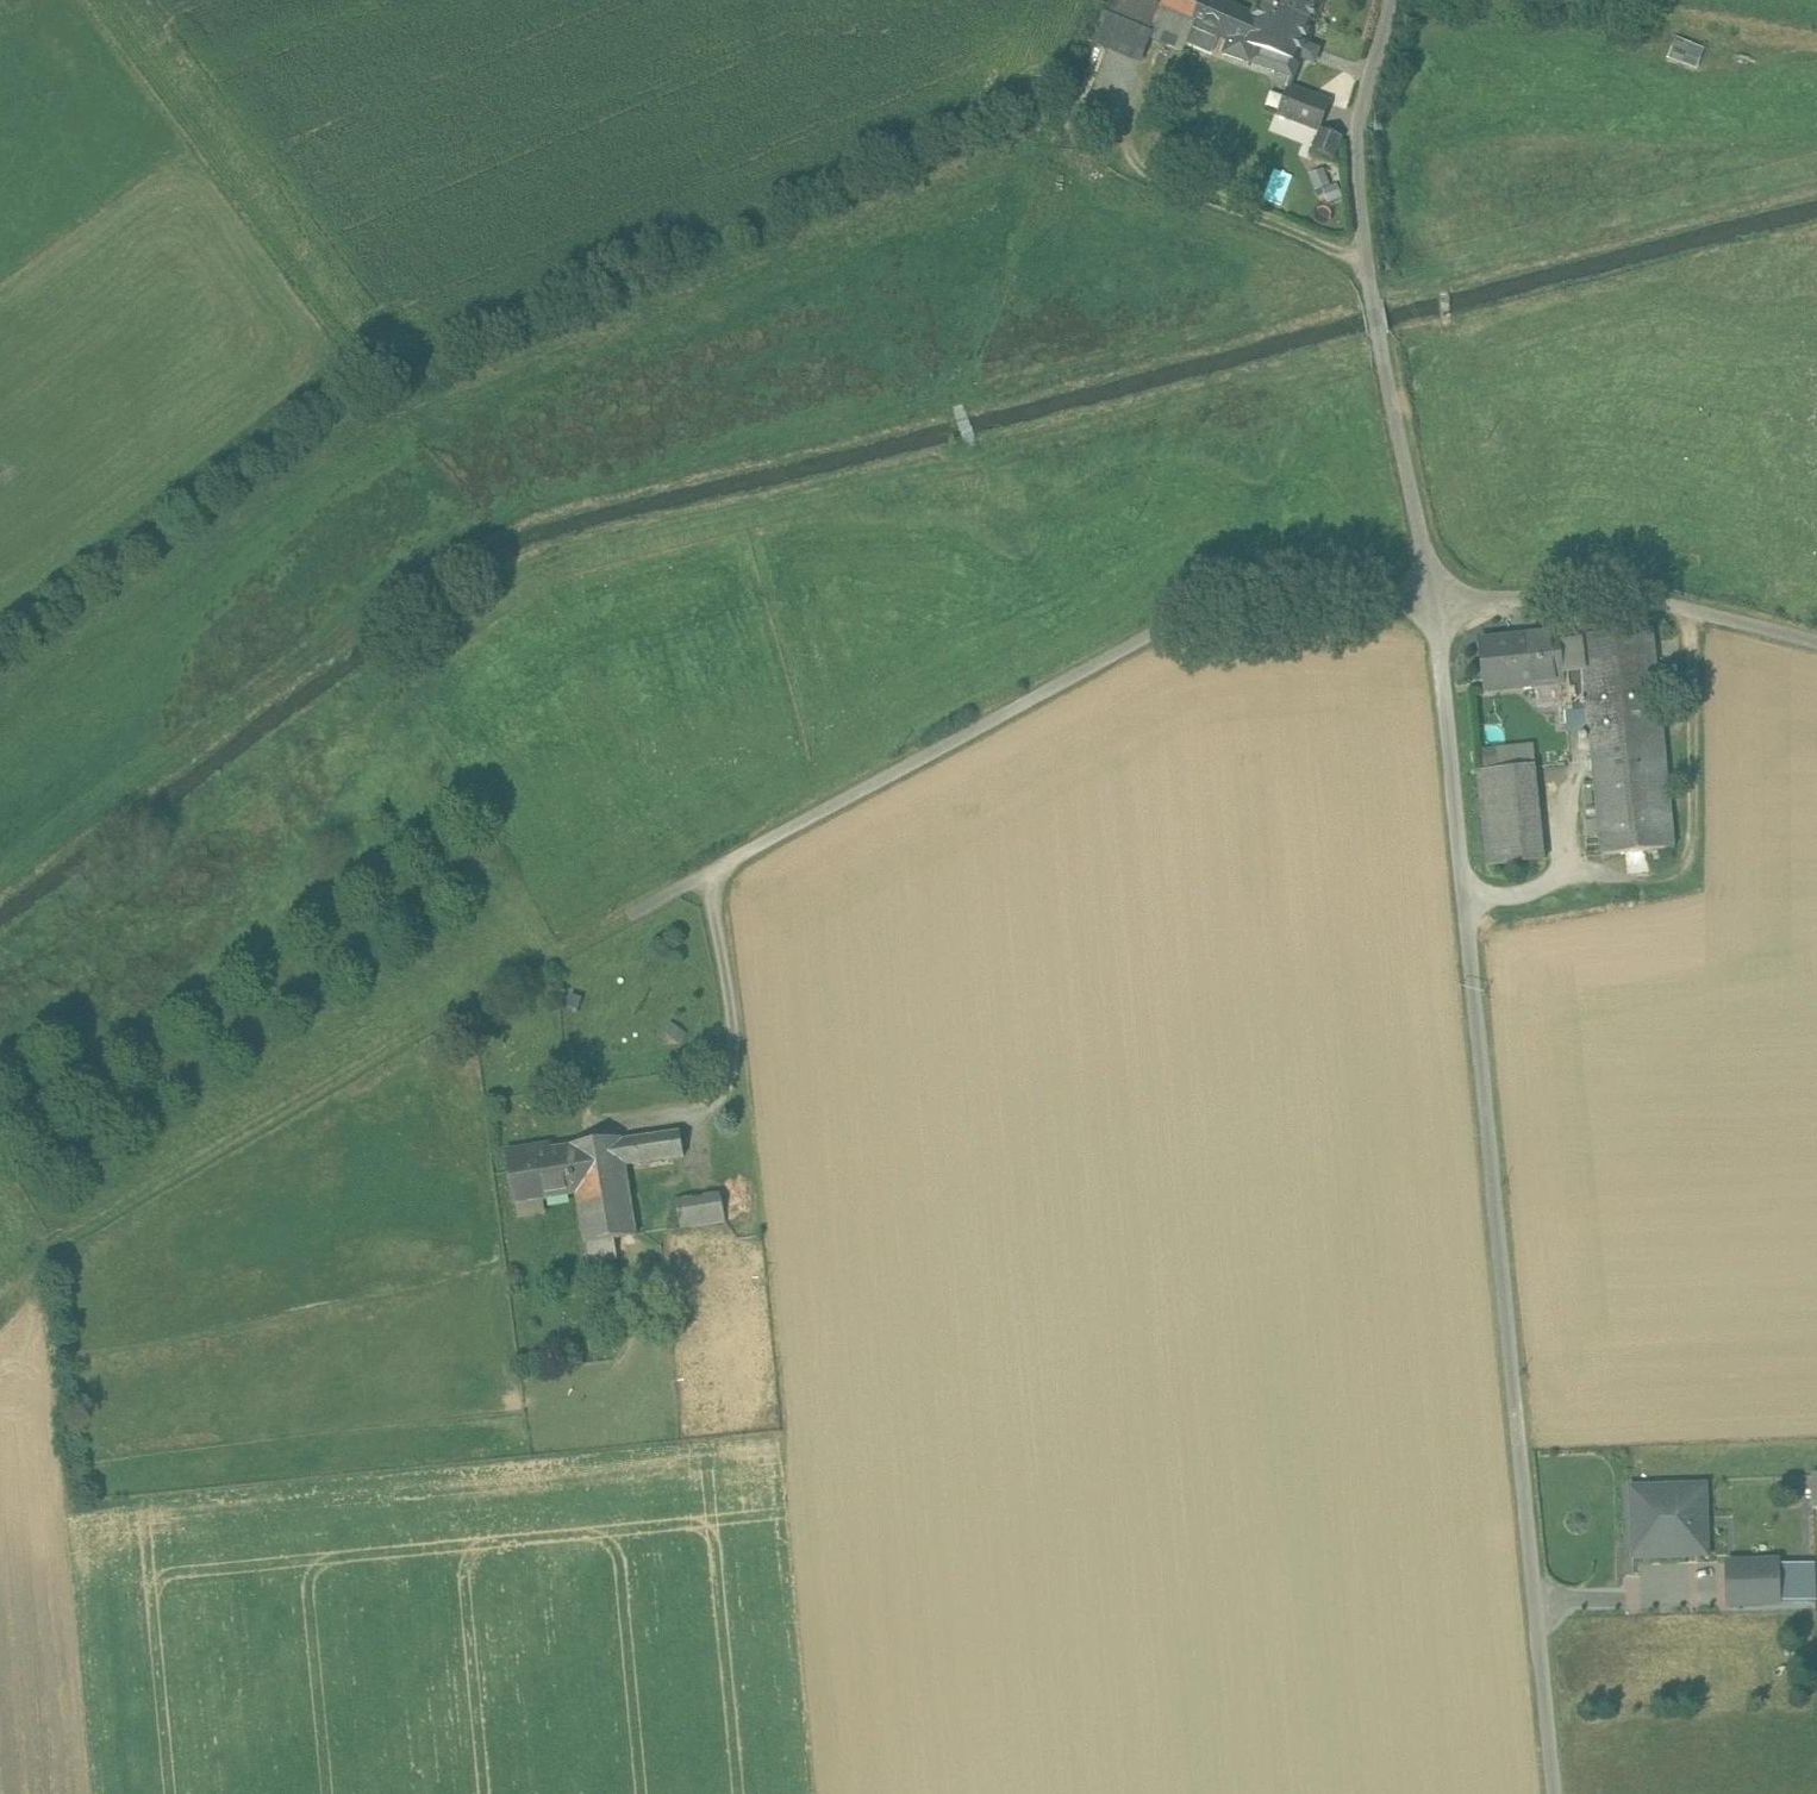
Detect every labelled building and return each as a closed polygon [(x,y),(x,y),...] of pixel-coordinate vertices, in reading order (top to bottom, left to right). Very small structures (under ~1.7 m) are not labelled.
[(1215,0),(1165,0),(1156,21),(1178,30),(1184,17),(1242,43),(1253,17),(1215,0)] [(1253,17),(1242,43),(1300,63),(1324,0),(1259,0),(1253,17)] [(1668,58),(1700,66),(1706,43),(1674,35),(1668,58)] [(1330,103),(1290,88),(1280,114),(1320,130),(1330,103)] [(1653,629),(1581,636),(1588,711),(1602,855),(1675,847),(1653,629)] [(1529,638),(1480,643),(1485,682),(1517,678),(1518,687),(1562,682),(1564,682),(1560,648),(1558,633),(1529,637),(1529,638)] [(1581,645),(1560,648),(1564,682),(1562,682),(1566,713),(1588,711),(1581,645)] [(1535,766),(1478,772),(1488,867),(1545,861),(1535,766)] [(622,1139),(569,1147),(577,1192),(578,1196),(629,1188),(626,1165),(685,1157),(681,1132),(622,1141),(622,1139)] [(569,1149),(540,1154),(538,1147),(507,1152),(515,1203),(545,1198),(545,1197),(577,1192),(569,1149)] [(629,1188),(578,1196),(585,1244),(615,1239),(637,1235),(629,1188)] [(722,1193),(677,1200),(682,1228),(726,1221),(722,1193)] [(615,1239),(585,1244),(589,1264),(618,1259),(615,1239)] [(1697,1487),(1633,1489),(1635,1556),(1690,1555),(1688,1514),(1698,1514),(1697,1487)] [(1780,1585),(1732,1583),(1731,1607),(1779,1608),(1780,1585)]
